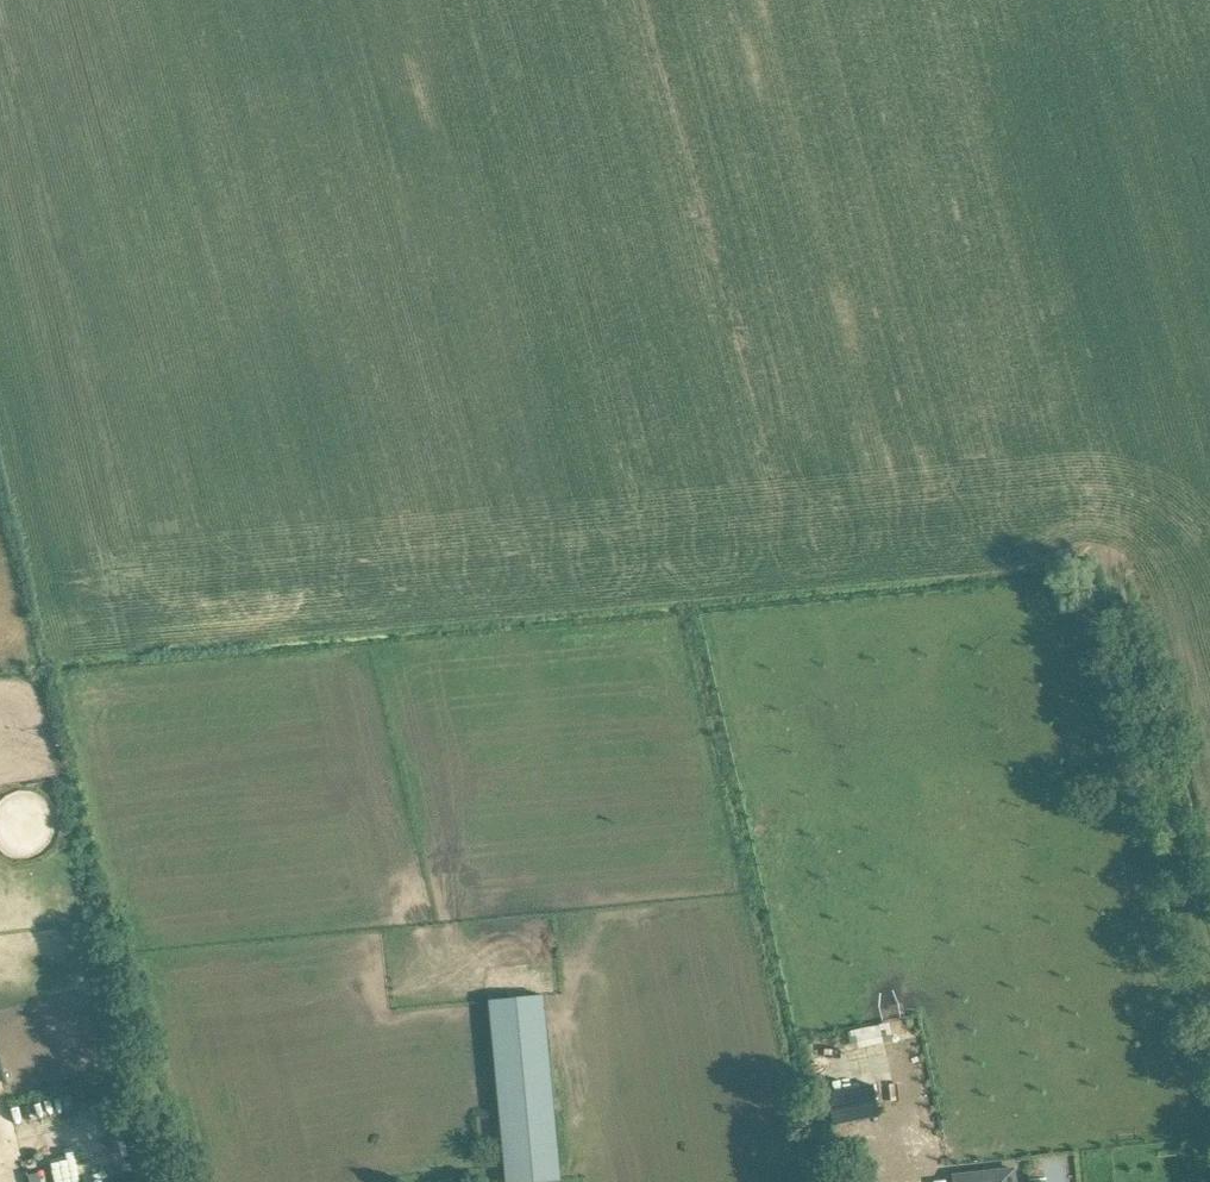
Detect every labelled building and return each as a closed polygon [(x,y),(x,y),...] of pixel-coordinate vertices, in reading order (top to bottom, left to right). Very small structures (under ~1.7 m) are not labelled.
[(1093,599),(1098,598),(1092,574),(1087,575),(1081,577),(1087,601),(1093,599)] [(488,1000),(505,1181),(528,1181),(559,1179),(541,995),(488,1000)] [(836,1123),(877,1113),(868,1080),(827,1090),(836,1123)] [(1016,1169),(954,1176),(954,1181),(1017,1181),(1016,1169)]
